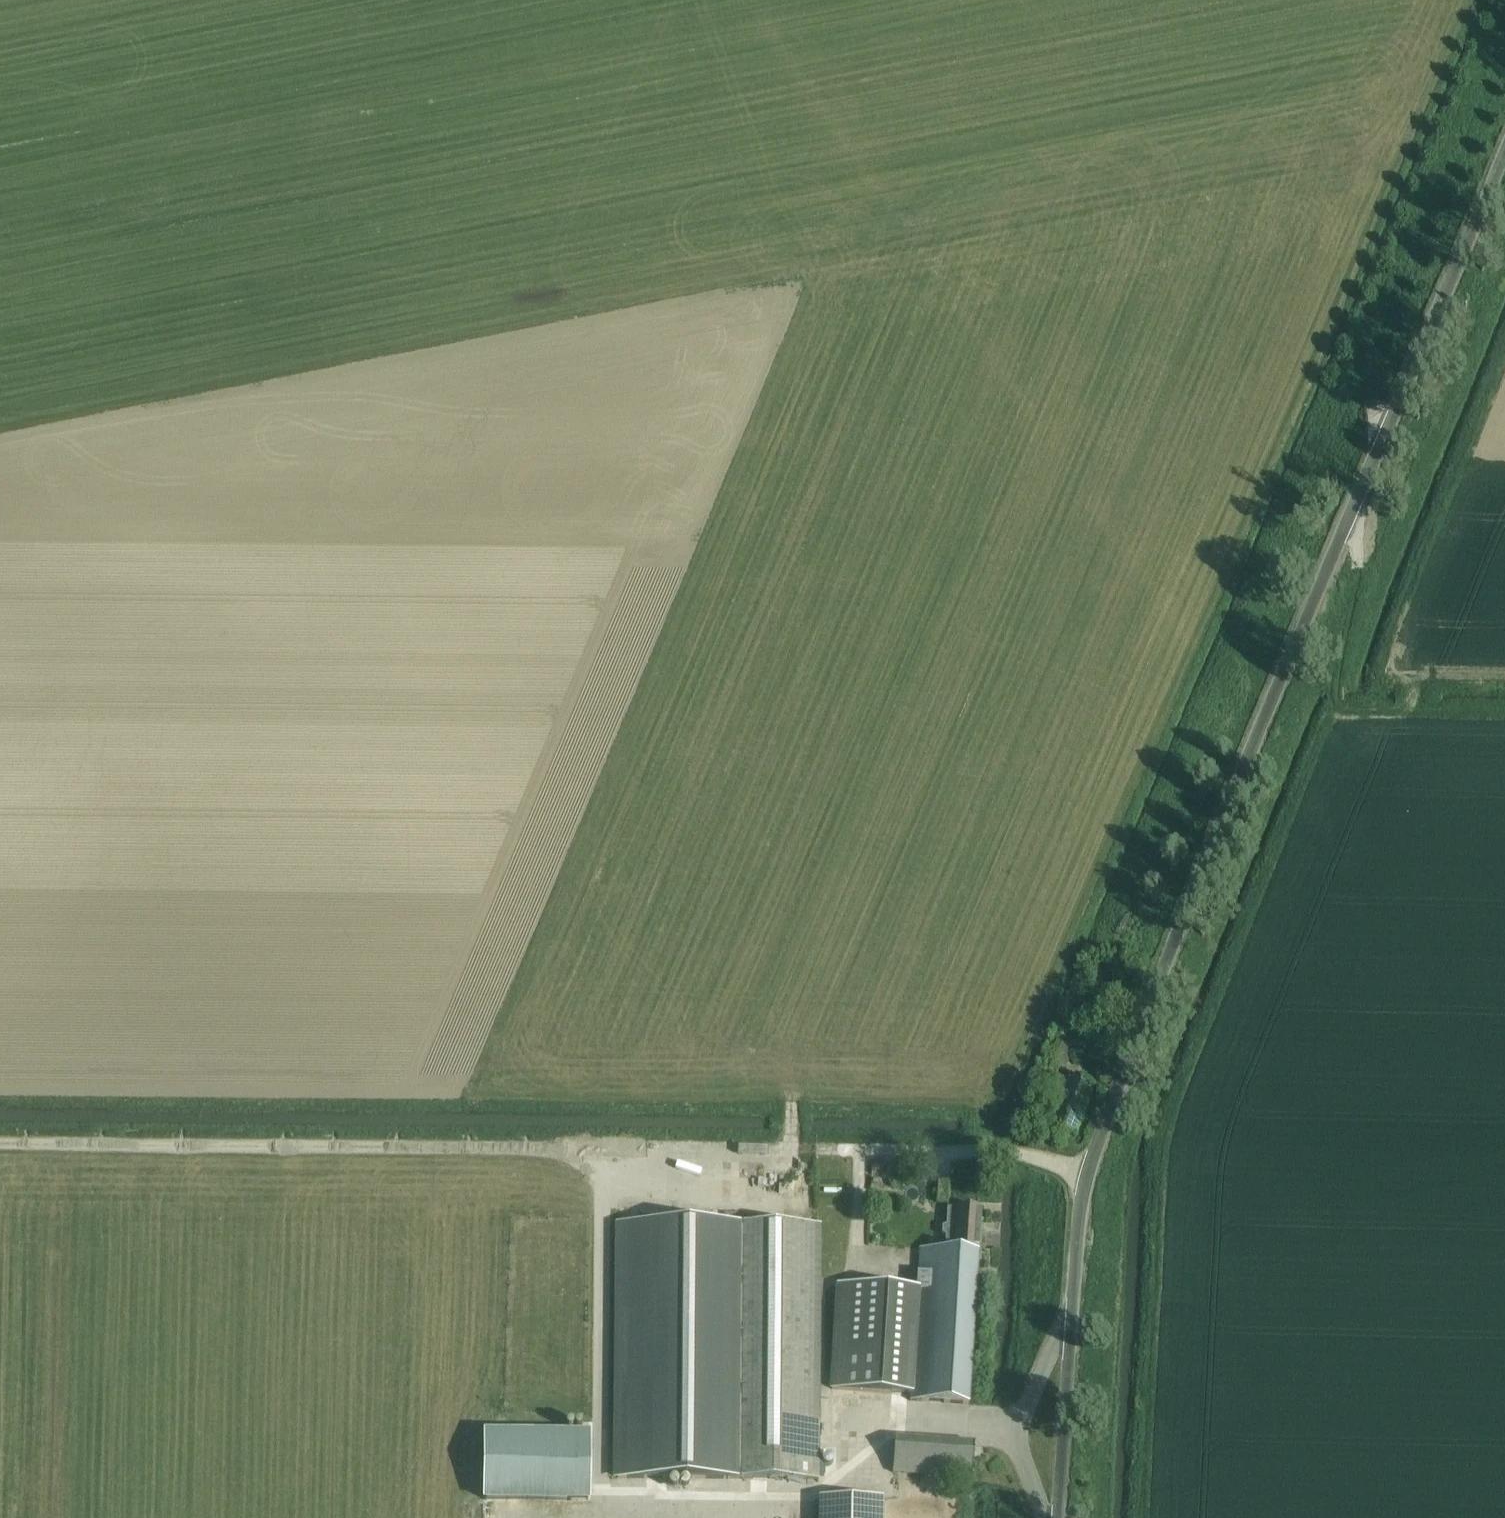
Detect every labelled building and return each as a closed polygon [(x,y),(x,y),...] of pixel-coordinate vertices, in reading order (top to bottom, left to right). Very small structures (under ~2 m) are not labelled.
[(1036,1091),(1055,1099),(1051,1109),(1060,1112),(1055,1126),(1075,1134),(1094,1085),(1074,1077),(1073,1082),(1056,1075),(1059,1066),(1065,1068),(1071,1055),(1073,1056),(1078,1043),(1059,1037),(1036,1091)] [(832,1387),(911,1393),(910,1399),(969,1403),(979,1252),(976,1252),(979,1208),(956,1206),(955,1208),(947,1207),(946,1223),(942,1226),(942,1233),(945,1236),(945,1250),(931,1249),(919,1248),(918,1273),(917,1288),(839,1282),(832,1387)] [(821,1224),(726,1223),(615,1222),(613,1478),(724,1479),(820,1480),(821,1224)] [(971,1476),(974,1442),(895,1437),(893,1471),(971,1476)] [(480,1440),(478,1500),(592,1501),(593,1440),(480,1440)] [(819,1497),(818,1517),(882,1517),(882,1498),(819,1497)]
